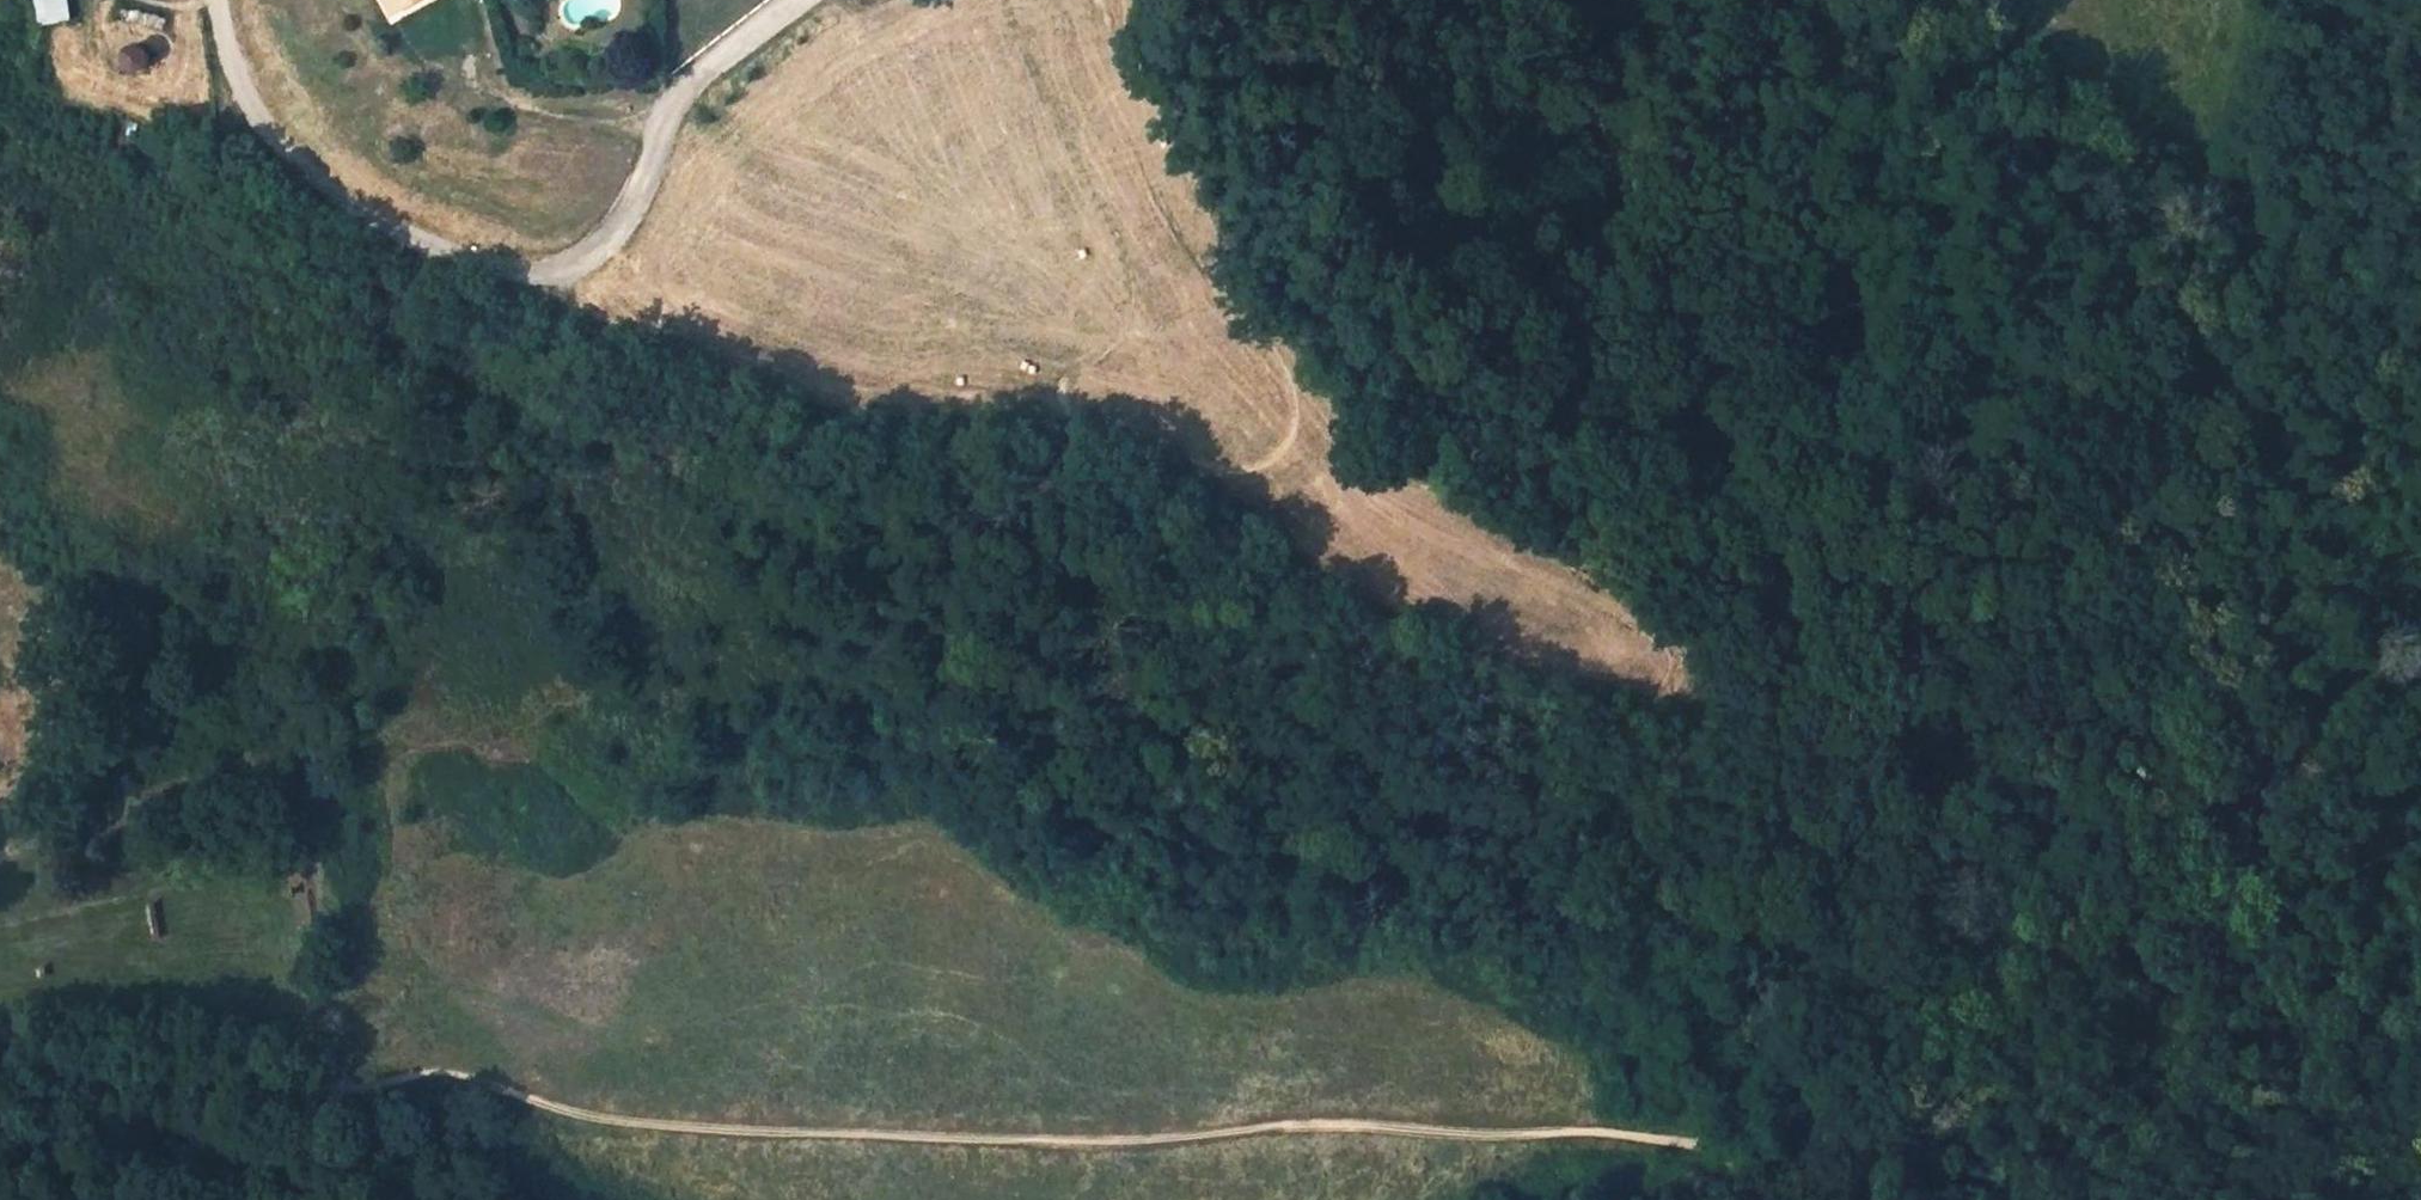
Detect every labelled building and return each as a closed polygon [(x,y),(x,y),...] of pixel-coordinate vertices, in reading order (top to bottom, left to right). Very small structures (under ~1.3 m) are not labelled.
[(65,0),(36,0),(48,62),(77,57),(65,0)] [(388,13),(416,0),(382,0),(388,13)]
